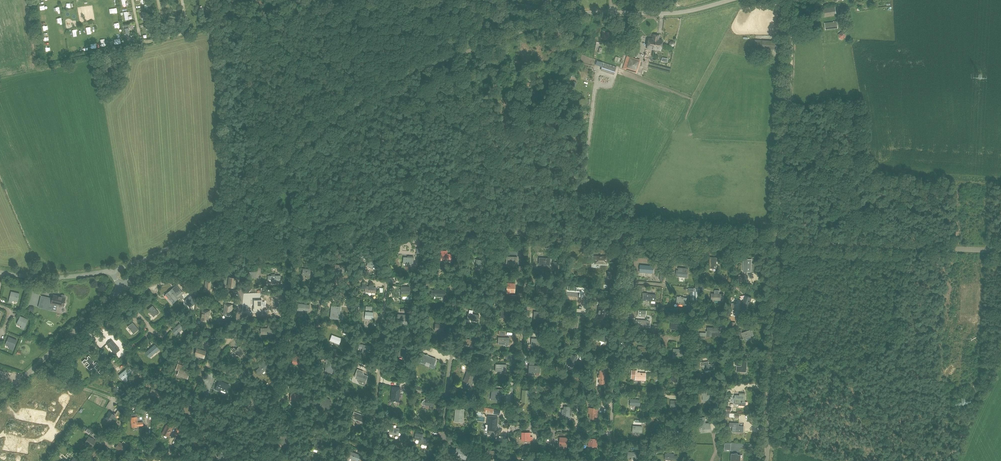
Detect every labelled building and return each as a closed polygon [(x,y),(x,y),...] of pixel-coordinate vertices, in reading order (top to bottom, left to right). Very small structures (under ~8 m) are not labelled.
[(661,50),(662,40),(658,40),(659,35),(653,34),(652,39),(648,38),(647,48),(661,50)] [(777,49),(777,41),(755,40),(755,48),(777,49)] [(637,73),(641,60),(627,56),(623,69),(637,73)] [(614,74),(616,70),(603,65),(602,70),(614,74)] [(441,251),(441,260),(443,260),(443,263),(448,263),(448,261),(451,261),(451,260),(452,260),(452,254),(446,254),(446,253),(447,253),(447,251),(441,251)] [(507,257),(509,264),(511,264),(511,266),(517,266),(517,257),(507,257)] [(540,258),(542,265),(548,265),(548,267),(550,267),(550,258),(540,258)] [(476,259),(476,268),(484,269),(485,260),(476,259)] [(640,265),(640,272),(653,273),(654,266),(640,265)] [(677,270),(676,276),(685,277),(687,277),(688,268),(679,267),(679,270),(677,270)] [(273,275),(268,276),(268,282),(273,282),(273,281),(274,281),(274,284),(277,284),(277,282),(281,282),(281,275),(275,275),(275,274),(273,274),(273,275)] [(362,283),(362,288),(365,289),(365,291),(375,293),(376,288),(373,287),(373,285),(369,285),(369,287),(366,286),(366,284),(362,283)] [(504,283),(504,284),(505,284),(506,290),(506,292),(514,293),(515,284),(504,283)] [(691,291),(691,300),(700,300),(701,284),(696,283),(695,288),(694,288),(694,291),(691,291)] [(168,293),(166,295),(168,298),(169,297),(171,298),(172,297),(175,301),(180,297),(182,300),(184,298),(181,295),(183,293),(184,294),(179,288),(177,286),(175,288),(175,289),(174,290),(172,289),(168,293)] [(568,286),(567,291),(580,292),(580,296),(583,297),(584,287),(568,286)] [(410,287),(401,287),(401,296),(410,296),(410,287)] [(431,290),(431,295),(434,295),(434,296),(434,299),(437,299),(438,296),(444,297),(445,290),(441,290),(441,291),(439,291),(440,290),(435,289),(434,290),(432,290),(431,290)] [(711,293),(711,300),(713,300),(721,300),(721,297),(724,297),(724,294),(719,294),(720,290),(715,290),(715,293),(711,293)] [(11,291),(9,302),(12,303),(12,300),(18,301),(20,293),(11,291)] [(643,293),(642,300),(655,301),(655,299),(656,299),(656,298),(655,298),(656,295),(644,294),(644,293),(643,293)] [(46,298),(44,305),(53,308),(54,304),(58,305),(64,306),(65,307),(65,304),(64,303),(66,298),(65,298),(65,296),(64,295),(63,295),(62,295),(61,295),(61,297),(53,295),(53,297),(52,299),(46,298)] [(745,295),(741,307),(747,309),(751,297),(745,295)] [(677,296),(677,304),(677,303),(683,304),(683,305),(687,305),(687,298),(684,297),(677,296)] [(251,308),(251,312),(260,312),(260,300),(252,300),(252,308),(251,308)] [(225,305),(224,315),(230,315),(230,310),(231,310),(232,305),(225,305)] [(153,306),(148,310),(150,312),(150,313),(150,312),(154,316),(153,316),(154,316),(158,312),(153,306)] [(332,306),(331,318),(339,319),(340,309),(338,308),(338,307),(332,306)] [(599,306),(597,318),(603,319),(604,312),(605,312),(606,307),(599,306)] [(500,307),(499,313),(501,314),(501,317),(503,317),(512,318),(512,311),(508,311),(506,310),(506,307),(500,307)] [(202,311),(201,321),(207,321),(208,316),(209,316),(209,311),(202,311)] [(20,316),(17,324),(22,326),(21,328),(24,329),(28,319),(20,316)] [(571,319),(570,327),(578,327),(578,320),(571,319)] [(133,323),(128,327),(130,329),(130,330),(130,329),(134,333),(139,329),(133,323)] [(179,324),(172,331),(175,335),(183,329),(179,324)] [(435,324),(435,331),(443,332),(444,324),(435,324)] [(701,333),(701,339),(705,339),(706,336),(707,336),(712,336),(712,332),(720,332),(720,328),(708,327),(708,331),(706,331),(706,333),(701,333)] [(741,330),(738,331),(741,339),(753,335),(752,329),(742,333),(741,330)] [(600,334),(598,340),(605,342),(607,336),(600,334)] [(332,335),(330,341),(339,344),(341,338),(332,335)] [(9,337),(6,345),(11,346),(10,349),(13,350),(17,340),(9,337)] [(499,337),(499,338),(500,344),(505,344),(505,346),(508,346),(508,345),(509,345),(509,338),(506,337),(505,337),(499,337)] [(531,339),(531,342),(533,342),(534,345),(537,346),(537,348),(542,348),(543,339),(532,338),(532,339),(531,339)] [(112,340),(107,344),(109,347),(110,347),(113,351),(115,349),(117,352),(120,349),(112,340)] [(359,344),(359,348),(363,348),(363,351),(370,352),(371,346),(363,345),(359,344)] [(155,345),(146,353),(149,357),(159,349),(155,345)] [(234,348),(231,351),(234,353),(240,358),(247,349),(245,348),(243,350),(239,347),(237,349),(236,349),(236,350),(234,348)] [(197,349),(195,355),(204,358),(206,352),(197,349)] [(424,354),(421,362),(425,364),(426,362),(431,364),(434,365),(436,359),(424,354)] [(573,355),(568,364),(573,366),(577,357),(573,355)] [(85,359),(82,361),(84,364),(87,361),(90,364),(87,367),(90,371),(91,370),(91,369),(92,369),(92,368),(93,368),(95,367),(97,369),(101,366),(97,361),(94,364),(93,363),(94,362),(89,356),(87,357),(88,358),(86,360),(85,359)] [(261,366),(255,371),(259,375),(269,366),(263,360),(259,364),(261,366)] [(325,369),(325,370),(331,372),(334,373),(336,368),(331,366),(332,360),(331,360),(330,363),(326,362),(326,365),(325,369)] [(709,361),(701,362),(701,365),(703,365),(704,369),(705,369),(705,370),(711,369),(711,370),(714,369),(714,364),(709,364),(709,361)] [(737,366),(737,371),(747,372),(747,363),(742,363),(742,366),(737,366)] [(178,364),(176,370),(179,371),(179,372),(178,372),(178,373),(178,375),(187,378),(189,373),(181,370),(182,365),(178,364)] [(496,364),(497,364),(498,371),(501,371),(500,374),(506,374),(505,374),(505,372),(506,372),(506,371),(507,364),(496,364)] [(127,365),(119,371),(121,374),(119,376),(123,380),(132,371),(129,367),(127,365)] [(357,369),(355,377),(356,377),(355,378),(366,382),(368,376),(364,375),(363,373),(363,371),(357,369)] [(632,370),(631,378),(635,379),(645,380),(646,373),(637,373),(637,371),(632,370)] [(466,374),(464,381),(471,383),(474,373),(468,371),(467,373),(466,374)] [(219,380),(216,388),(220,390),(221,388),(227,390),(229,384),(219,380)] [(392,391),(391,401),(394,401),(394,402),(395,402),(395,401),(399,402),(400,388),(396,387),(396,390),(395,390),(394,390),(394,391),(392,391)] [(152,389),(150,394),(159,397),(161,393),(152,389)] [(493,389),(491,399),(492,399),(492,400),(499,401),(500,394),(504,394),(505,390),(501,390),(493,389)] [(707,389),(701,390),(702,396),(703,396),(703,400),(709,400),(710,400),(713,400),(712,394),(707,395),(707,389)] [(522,390),(521,401),(522,401),(528,401),(529,395),(533,395),(534,391),(529,390),(522,390)] [(735,401),(735,404),(738,404),(739,405),(746,406),(747,402),(745,401),(746,393),(740,393),(740,396),(737,396),(737,395),(736,395),(736,396),(735,396),(735,401)] [(320,407),(319,409),(326,410),(326,411),(329,412),(331,403),(329,402),(330,400),(325,398),(325,397),(322,396),(321,404),(320,407)] [(248,397),(248,401),(250,402),(250,404),(250,405),(251,405),(255,405),(255,407),(259,407),(259,401),(257,401),(257,398),(248,397)] [(544,400),(537,405),(541,410),(548,404),(544,400)] [(184,411),(184,412),(185,412),(185,411),(189,412),(189,413),(193,414),(193,408),(191,408),(192,405),(185,405),(184,411)] [(8,407),(0,414),(0,420),(11,410),(8,407)] [(477,407),(476,410),(486,412),(486,411),(493,412),(493,413),(500,415),(500,411),(477,407)] [(562,410),(562,417),(570,418),(571,415),(572,415),(572,407),(564,407),(564,410),(562,410)] [(589,408),(589,413),(590,414),(590,418),(590,419),(597,419),(598,412),(598,409),(589,408)] [(456,409),(455,422),(460,422),(463,422),(463,421),(464,411),(460,410),(460,409),(456,409)] [(107,416),(103,422),(108,425),(115,415),(112,413),(110,411),(107,416)] [(27,412),(25,418),(48,422),(49,415),(27,412)] [(354,412),(352,418),(365,422),(367,417),(354,412)] [(136,414),(131,415),(131,417),(132,423),(133,427),(138,426),(138,425),(143,425),(143,422),(138,423),(137,417),(136,414)] [(485,426),(485,428),(485,430),(489,430),(489,431),(490,432),(492,432),(493,431),(496,431),(497,420),(498,417),(488,416),(488,419),(487,425),(486,424),(485,426)] [(705,417),(700,418),(700,421),(700,424),(701,428),(702,427),(702,429),(708,428),(711,428),(710,423),(706,423),(705,420),(705,417)] [(734,423),(734,426),(734,431),(740,431),(740,432),(743,432),(744,426),(739,426),(739,423),(734,423)] [(388,425),(387,428),(390,429),(389,434),(399,435),(399,428),(393,428),(393,425),(388,425)] [(167,426),(163,433),(168,436),(172,428),(167,426)] [(666,426),(666,433),(675,434),(675,437),(679,438),(680,427),(676,427),(670,427),(666,426)] [(54,432),(47,441),(50,444),(57,434),(54,432)] [(416,433),(415,439),(419,440),(419,443),(427,445),(427,446),(427,445),(429,439),(423,438),(424,434),(416,433)] [(281,435),(280,439),(282,439),(281,444),(281,443),(281,444),(282,444),(284,445),(284,447),(288,448),(289,439),(286,439),(286,436),(281,435)] [(89,436),(85,442),(89,445),(91,447),(92,447),(96,441),(89,436)] [(589,438),(589,441),(590,441),(590,446),(597,446),(597,439),(589,438)] [(314,447),(314,448),(320,450),(324,452),(326,446),(320,444),(321,441),(316,440),(315,443),(316,443),(314,447)] [(6,441),(5,447),(28,451),(29,445),(6,441)] [(120,442),(116,447),(123,452),(127,447),(120,442)] [(217,457),(218,457),(224,459),(223,460),(224,460),(226,460),(228,455),(227,454),(228,452),(219,449),(218,452),(219,453),(218,456),(217,457)] [(454,451),(452,455),(455,456),(455,455),(458,456),(462,458),(465,459),(467,452),(458,449),(456,452),(454,451)] [(349,457),(358,460),(359,460),(361,456),(351,452),(349,457)] [(731,460),(740,460),(740,455),(738,454),(738,453),(737,453),(736,453),(736,454),(732,453),(731,460)]
